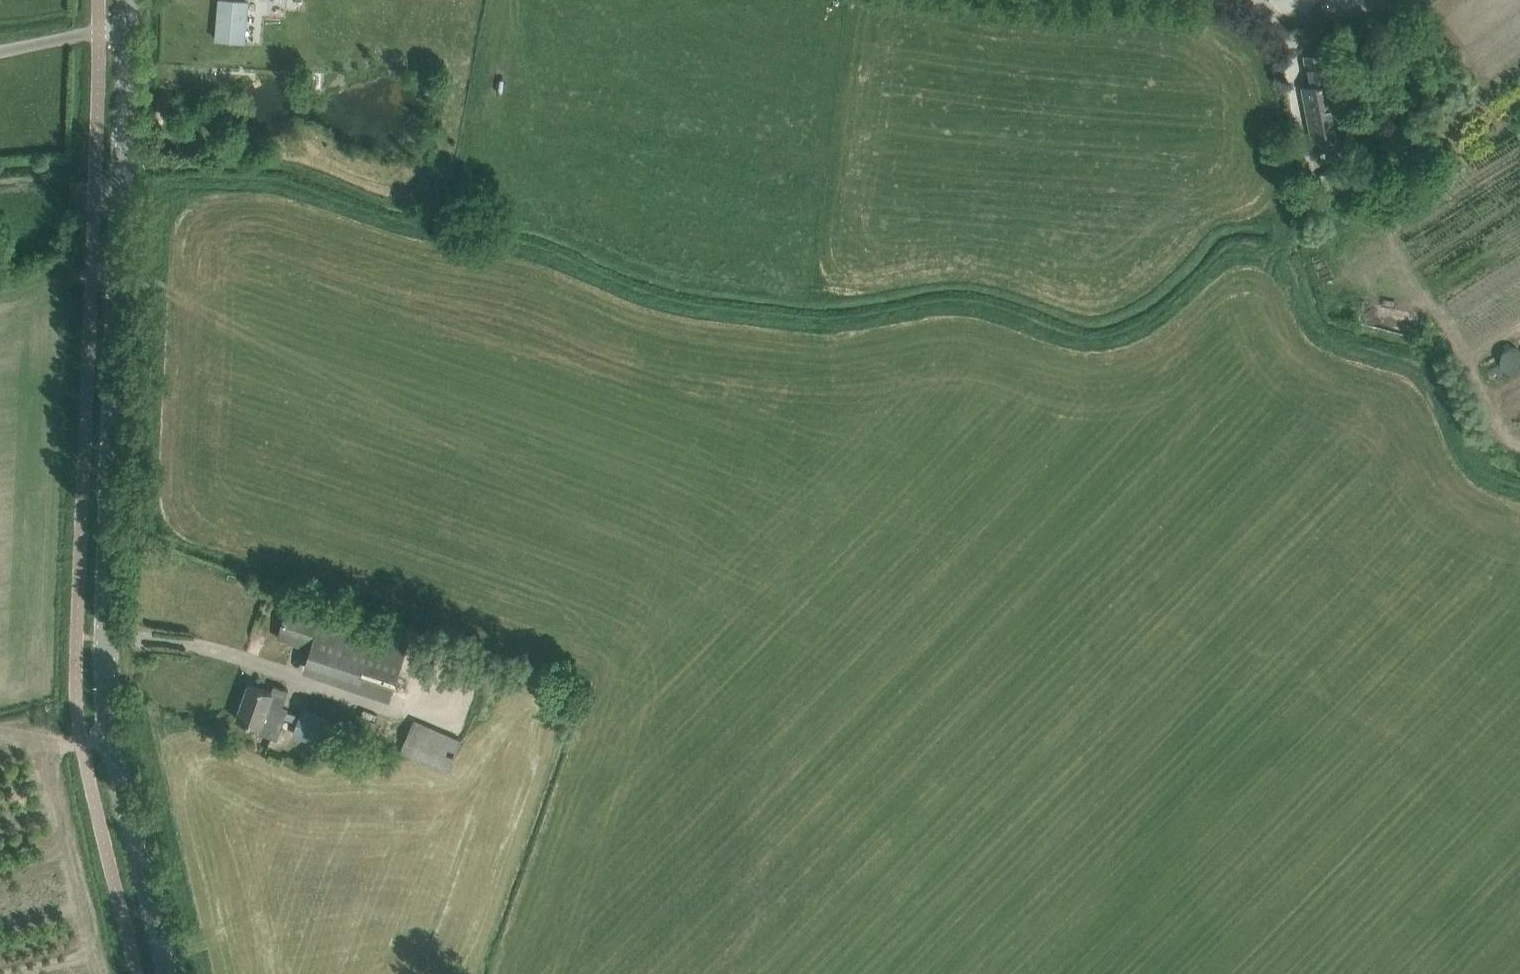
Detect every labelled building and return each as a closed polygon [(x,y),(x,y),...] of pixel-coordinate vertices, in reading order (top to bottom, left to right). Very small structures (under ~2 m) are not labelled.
[(1309,86),(1303,87),(1314,150),(1321,149),(1322,150),(1323,150),(1323,149),(1336,146),(1341,146),(1334,105),(1327,71),(1324,52),(1304,55),(1309,86)] [(1319,173),(1326,194),(1351,185),(1343,164),(1319,173)] [(306,667),(392,695),(408,647),(288,608),(278,637),(312,649),(306,667)] [(249,683),(236,719),(274,731),(288,689),(274,684),(272,691),(249,683)] [(331,717),(302,707),(292,734),(321,745),(331,717)] [(447,772),(461,740),(414,719),(400,751),(447,772)]
